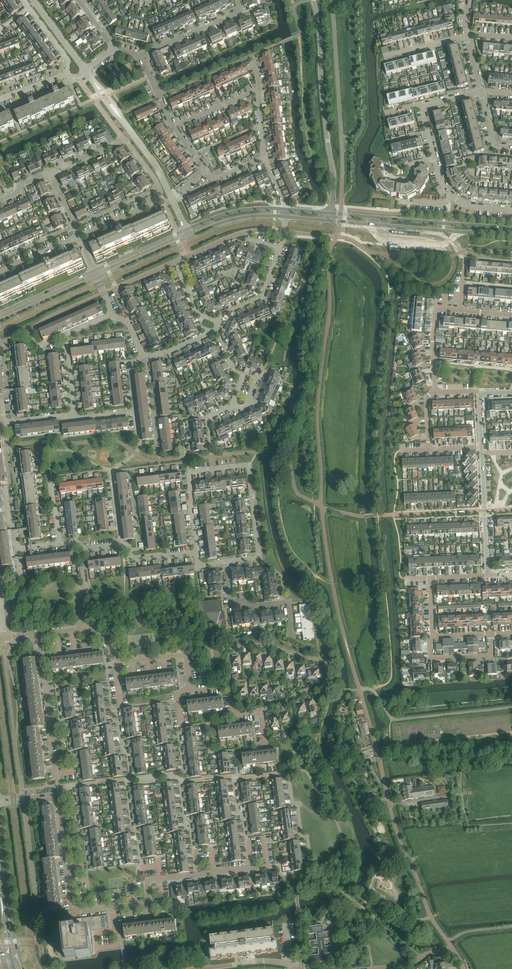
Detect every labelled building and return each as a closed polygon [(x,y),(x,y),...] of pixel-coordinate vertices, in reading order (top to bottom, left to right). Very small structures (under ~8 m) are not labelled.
[(63,9),(68,5),(67,2),(70,0),(60,0),(58,1),(62,6),(61,7),(63,9)] [(94,4),(97,8),(104,3),(102,0),(99,0),(94,4)] [(218,10),(221,8),(222,10),(224,9),(220,0),(218,0),(215,2),(218,10)] [(224,9),(226,8),(225,7),(228,5),(226,0),(220,0),(224,9)] [(16,5),(13,1),(5,6),(8,11),(16,5)] [(210,4),(214,14),(216,13),(215,11),(218,10),(215,2),(210,4)] [(108,7),(104,3),(97,8),(100,12),(108,7)] [(68,5),(63,9),(64,11),(65,10),(69,15),(77,9),(73,4),(70,7),(68,5)] [(214,14),(210,4),(205,6),(209,14),(212,13),(212,14),(214,14)] [(16,5),(8,11),(12,15),(19,9),(16,5)] [(200,8),(204,18),(206,17),(206,16),(209,14),(205,6),(200,8)] [(100,12),(104,17),(111,11),(108,7),(100,12)] [(204,18),(200,8),(195,10),(199,19),(202,17),(202,19),(204,18)] [(71,21),(73,23),(79,19),(77,16),(80,14),(77,9),(69,15),(72,20),(71,21)] [(256,16),(258,25),(263,23),(262,18),(264,17),(264,16),(267,15),(265,10),(257,12),(257,13),(255,14),(254,14),(254,15),(254,16),(255,16),(256,16)] [(104,17),(107,21),(114,16),(111,11),(104,17)] [(187,14),(191,24),(194,23),(193,21),(196,20),(192,12),(187,14)] [(187,14),(182,16),(186,24),(189,23),(190,25),(191,24),(187,14)] [(448,29),(447,29),(448,29),(453,28),(451,21),(455,20),(453,14),(451,15),(444,17),(445,20),(448,29)] [(242,16),(248,30),(254,28),(253,26),(255,25),(251,17),(249,18),(248,17),(246,19),(244,15),(242,16)] [(114,16),(107,21),(110,25),(117,20),(114,16)] [(186,24),(182,16),(177,18),(182,28),(184,27),(183,26),(186,24)] [(236,23),(240,32),(243,31),(243,33),(248,30),(242,16),(240,17),(241,20),(238,22),(239,22),(236,23)] [(17,23),(20,27),(28,21),(25,17),(17,23)] [(76,24),(79,29),(87,23),(84,18),(80,21),(79,19),(73,23),(75,25),(76,24)] [(172,20),(176,29),(179,27),(180,29),(182,28),(177,18),(172,20)] [(430,24),(433,32),(438,31),(435,22),(435,19),(434,19),(435,19),(430,21),(430,20),(430,24)] [(172,20),(168,23),(172,32),(174,32),(173,30),(176,29),(172,20)] [(20,27),(24,31),(31,26),(28,21),(20,27)] [(229,21),(227,22),(232,34),(237,32),(237,33),(240,32),(236,23),(234,24),(231,25),(229,21)] [(221,30),(225,39),(228,37),(227,36),(232,34),(227,22),(225,23),(226,27),(224,28),(224,29),(221,30)] [(82,35),(83,37),(89,32),(87,30),(91,28),(87,23),(79,29),(83,34),(82,35)] [(168,23),(163,25),(166,33),(169,32),(170,33),(172,32),(168,23)] [(158,27),(162,37),(164,36),(163,34),(166,33),(163,25),(158,27)] [(24,31),(27,36),(34,30),(31,26),(24,31)] [(162,37),(158,27),(153,29),(156,37),(159,36),(160,38),(162,37)] [(225,39),(221,30),(219,31),(219,30),(216,32),(214,28),(212,29),(218,44),(224,41),(223,39),(225,39)] [(218,44),(212,29),(210,30),(212,34),(209,35),(206,37),(210,45),(213,44),(214,46),(218,44)] [(27,36),(30,40),(38,34),(34,30),(27,36)] [(89,32),(83,37),(81,39),(83,42),(87,39),(89,43),(98,37),(94,32),(91,35),(89,32)] [(386,35),(387,34),(387,33),(384,34),(385,35),(378,37),(379,44),(382,43),(383,46),(388,44),(386,35)] [(41,39),(38,34),(30,40),(33,44),(41,39)] [(11,37),(15,46),(20,44),(16,35),(11,37)] [(197,36),(202,48),(207,45),(203,37),(201,39),(199,35),(197,36)] [(193,42),(197,50),(202,48),(197,36),(195,37),(196,40),(193,42)] [(6,39),(9,48),(15,46),(11,37),(6,39)] [(98,37),(89,43),(93,48),(92,48),(94,51),(99,46),(98,44),(101,42),(98,37)] [(33,44),(37,49),(44,43),(41,39),(33,44)] [(189,39),(187,40),(192,52),(197,50),(193,42),(191,43),(189,39)] [(186,45),(184,46),(187,54),(192,52),(187,40),(185,41),(186,45)] [(37,49),(40,53),(47,48),(44,43),(37,49)] [(187,54),(184,46),(181,47),(179,44),(177,45),(182,56),(187,54)] [(182,56),(177,45),(175,46),(177,49),(174,50),(177,59),(182,56)] [(462,87),(463,89),(468,88),(457,45),(449,47),(459,87),(462,87)] [(47,48),(40,53),(43,58),(51,52),(47,48)] [(152,58),(153,61),(163,56),(160,51),(152,55),(153,58),(152,58)] [(51,52),(43,58),(46,62),(54,56),(51,52)] [(260,59),(260,61),(272,59),(271,53),(263,54),(263,58),(260,59)] [(54,56),(46,62),(50,66),(57,61),(54,56)] [(163,56),(153,61),(154,63),(155,62),(157,65),(165,61),(163,56)] [(27,63),(30,72),(31,72),(35,70),(32,61),(27,63)] [(156,68),(157,71),(167,66),(165,61),(157,65),(158,67),(156,68)] [(22,65),(25,74),(26,74),(26,73),(30,72),(27,63),(22,65)] [(275,64),(273,64),(265,66),(265,69),(262,70),(262,72),(276,70),(275,64)] [(392,73),(390,64),(389,64),(384,65),(386,74),(392,73)] [(16,67),(20,76),(24,74),(24,75),(25,74),(22,65),(16,67)] [(249,75),(248,72),(245,65),(239,67),(244,77),(249,75)] [(167,66),(157,71),(158,72),(160,72),(161,75),(164,73),(165,76),(170,74),(169,71),(167,66)] [(11,69),(15,78),(16,78),(16,77),(20,76),(16,67),(11,69)] [(234,69),(238,79),(244,77),(239,67),(234,69)] [(11,69),(6,71),(10,80),(14,78),(15,78),(11,69)] [(229,72),(233,82),(234,81),(235,82),(236,81),(237,80),(238,79),(234,69),(229,72)] [(1,73),(5,82),(6,81),(10,80),(6,71),(1,73)] [(233,82),(229,72),(224,74),(228,84),(233,82)] [(218,76),(222,84),(223,86),(228,84),(224,74),(218,76)] [(278,81),(277,75),(267,77),(268,80),(264,81),(264,83),(278,81)] [(222,84),(218,76),(213,79),(216,86),(222,84)] [(206,85),(209,92),(214,90),(211,82),(206,85)] [(200,87),(205,97),(210,94),(209,92),(206,85),(200,87)] [(205,97),(200,87),(195,89),(200,99),(205,97)] [(27,108),(15,113),(19,124),(31,119),(32,120),(69,103),(68,102),(74,99),(70,89),(59,93),(58,89),(57,89),(57,90),(54,91),(53,91),(54,94),(51,97),(35,104),(33,100),(29,102),(30,105),(27,108)] [(190,92),(193,99),(194,101),(200,99),(195,89),(190,92)] [(193,99),(190,92),(185,94),(188,101),(193,99)] [(185,94),(180,96),(183,104),(188,101),(185,94)] [(174,99),(178,106),(183,104),(180,96),(174,99)] [(463,103),(475,153),(484,151),(471,98),(465,100),(466,102),(463,103)] [(178,106),(174,99),(169,101),(172,109),(178,106)] [(245,101),(242,102),(247,113),(253,111),(252,109),(253,108),(253,107),(253,106),(252,106),(251,106),(249,103),(246,105),(245,101)] [(496,110),(501,110),(502,101),(497,101),(496,103),(494,103),(494,108),(496,108),(496,110)] [(239,108),(242,115),(243,118),(246,117),(247,118),(249,117),(247,113),(242,102),(240,103),(242,107),(239,108)] [(150,107),(153,114),(159,112),(156,104),(150,107)] [(232,107),(237,118),(242,115),(239,108),(236,109),(234,106),(232,107)] [(145,109),(148,116),(153,114),(150,107),(145,109)] [(237,118),(232,107),(230,108),(231,111),(228,113),(231,120),(237,118)] [(140,111),(143,119),(148,116),(145,109),(140,111)] [(143,119),(140,111),(134,114),(138,121),(143,119)] [(9,127),(9,126),(15,123),(10,113),(0,117),(0,131),(9,127)] [(219,115),(224,126),(230,124),(226,116),(223,118),(222,114),(219,115)] [(224,126),(219,115),(217,116),(219,120),(216,121),(219,128),(224,126)] [(211,119),(209,120),(214,131),(219,128),(216,121),(213,122),(211,119)] [(205,126),(208,133),(214,131),(209,120),(207,121),(208,124),(205,126)] [(198,125),(199,125),(197,121),(193,122),(197,130),(195,130),(199,140),(204,138),(198,125)] [(96,132),(101,142),(107,140),(103,132),(106,131),(103,124),(100,126),(102,130),(96,132)] [(155,129),(159,134),(165,129),(161,124),(155,129)] [(198,125),(204,138),(209,135),(208,133),(205,126),(202,127),(201,124),(199,125),(198,125)] [(199,140),(195,130),(192,132),(190,128),(188,129),(194,144),(200,141),(199,140)] [(162,139),(167,135),(168,134),(165,129),(159,134),(156,136),(159,140),(160,139),(160,140),(162,138),(162,139)] [(502,138),(508,138),(509,129),(503,129),(503,131),(501,130),(500,135),(502,135),(502,138)] [(101,142),(96,132),(91,134),(90,130),(87,132),(90,138),(92,137),(96,145),(101,142)] [(80,139),(85,149),(90,147),(87,139),(90,138),(87,132),(84,133),(86,137),(80,139)] [(247,136),(251,143),(256,141),(253,134),(247,136)] [(162,146),(170,139),(167,135),(162,139),(162,138),(160,140),(158,141),(162,146)] [(247,136),(242,138),(246,146),(251,143),(247,136)] [(85,149),(80,139),(75,142),(73,138),(70,139),(73,146),(76,144),(80,152),(85,149)] [(246,146),(242,138),(237,141),(240,148),(246,146)] [(69,144),(64,146),(69,157),(74,154),(71,147),(73,146),(70,139),(68,140),(69,144)] [(162,146),(165,150),(174,144),(170,139),(162,146)] [(240,148),(237,141),(232,143),(236,153),(242,151),(240,148)] [(227,145),(231,156),(236,153),(232,143),(227,145)] [(171,154),(177,149),(174,144),(165,150),(165,151),(168,155),(171,153),(171,154)] [(57,145),(54,146),(57,153),(60,152),(63,159),(69,157),(64,146),(59,149),(57,145)] [(221,148),(225,155),(226,158),(231,156),(227,145),(221,148)] [(48,154),(52,164),(58,161),(55,154),(57,153),(54,146),(52,147),(53,151),(48,154)] [(113,154),(117,159),(126,152),(122,147),(113,154)] [(225,155),(221,148),(216,150),(219,157),(225,155)] [(171,154),(174,158),(180,153),(177,149),(171,154)] [(52,164),(48,154),(43,156),(41,152),(38,153),(41,160),(44,159),(47,166),(52,164)] [(126,152),(117,159),(120,163),(122,166),(128,161),(126,159),(129,157),(126,152)] [(41,160),(38,153),(35,155),(37,159),(32,161),(36,171),(42,169),(38,161),(41,160)] [(180,153),(174,158),(171,160),(175,164),(177,162),(178,163),(184,158),(180,153)] [(487,168),(488,157),(483,156),(482,158),(479,158),(478,167),(479,167),(480,168),(481,168),(482,168),(483,168),(484,168),(484,167),(487,168)] [(109,166),(106,160),(104,161),(102,157),(96,159),(101,170),(106,167),(109,166)] [(25,159),(22,161),(25,167),(27,166),(31,174),(36,171),(32,161),(31,158),(25,161),(25,159)] [(178,163),(181,167),(186,163),(187,162),(184,158),(178,163)] [(93,166),(90,167),(93,173),(95,172),(96,172),(101,170),(96,159),(91,162),(93,166)] [(408,199),(416,195),(416,194),(418,192),(420,194),(425,186),(425,185),(426,182),(428,183),(428,173),(427,173),(427,170),(429,169),(427,165),(424,166),(423,165),(422,165),(421,165),(420,165),(419,166),(419,167),(419,168),(414,170),(414,175),(414,176),(414,177),(415,177),(416,178),(417,177),(418,177),(417,181),(415,184),(411,187),(408,188),(405,183),(397,182),(397,181),(392,180),(389,185),(386,183),(383,180),(381,176),(381,172),(381,168),(382,164),(381,163),(381,162),(381,161),(380,160),(379,160),(378,160),(377,161),(374,159),(372,163),(373,164),(372,167),(371,167),(370,176),(372,177),(373,180),(372,180),(376,189),(378,188),(380,190),(380,191),(387,196),(395,197),(395,198),(395,199),(396,199),(396,200),(397,200),(398,200),(399,200),(399,199),(408,199)] [(21,166),(15,168),(20,178),(25,176),(22,168),(25,167),(22,161),(19,162),(21,166)] [(128,161),(122,166),(124,168),(127,173),(136,166),(133,161),(129,164),(128,161)] [(274,174),(289,167),(292,166),(289,161),(278,166),(279,169),(273,171),(274,174)] [(181,167),(179,168),(177,170),(181,174),(183,173),(189,168),(186,163),(181,167)] [(86,164),(80,167),(85,177),(90,174),(93,173),(90,167),(87,168),(86,164)] [(131,177),(133,180),(138,176),(137,173),(140,171),(136,166),(127,173),(131,178),(131,177)] [(20,178),(15,168),(10,170),(8,167),(6,168),(8,174),(11,173),(15,181),(20,178)] [(85,177),(80,167),(75,169),(76,173),(74,174),(76,180),(79,179),(85,177)] [(291,173),(289,168),(289,167),(274,174),(276,176),(281,174),(283,176),(291,173)] [(189,168),(183,173),(186,177),(193,173),(189,168)] [(64,174),(68,184),(74,182),(74,181),(76,180),(74,174),(71,175),(69,171),(64,174)] [(271,183),(269,180),(266,171),(260,174),(265,185),(265,186),(266,185),(268,186),(270,185),(270,183),(271,183)] [(291,173),(283,176),(284,179),(278,182),(279,184),(294,178),(291,173)] [(460,177),(458,173),(448,176),(449,178),(449,179),(450,181),(460,177)] [(68,184),(64,174),(59,176),(63,186),(68,184)] [(246,176),(250,185),(255,182),(252,174),(246,176)] [(259,187),(265,185),(260,174),(255,176),(259,187)] [(138,176),(133,180),(135,182),(134,182),(138,187),(147,180),(143,176),(140,178),(138,176)] [(250,185),(246,176),(241,178),(245,187),(250,185)] [(452,184),(453,186),(461,180),(460,177),(450,181),(451,184),(452,184)] [(245,187),(241,178),(236,181),(239,189),(245,187)] [(296,183),(294,178),(279,184),(280,187),(286,184),(287,187),(296,183)] [(147,180),(138,187),(136,189),(139,193),(150,185),(147,180)] [(454,188),(457,190),(464,183),(461,180),(453,186),(455,188),(454,188)] [(230,183),(234,192),(239,189),(236,181),(230,183)] [(38,192),(49,187),(46,182),(34,187),(36,193),(38,192)] [(230,183),(225,185),(229,194),(234,192),(230,183)] [(296,183),(287,187),(288,189),(282,192),(284,195),(298,188),(296,183)] [(467,185),(464,183),(457,190),(459,193),(459,192),(461,194),(467,185)] [(219,184),(213,187),(218,198),(223,196),(222,193),(220,188),(219,184)] [(111,193),(116,203),(121,200),(118,193),(120,192),(117,185),(115,186),(116,190),(111,193)] [(225,185),(220,188),(222,193),(223,196),(224,196),(229,194),(225,185)] [(467,185),(461,194),(463,195),(463,196),(466,197),(471,187),(467,185)] [(49,187),(38,192),(41,197),(42,200),(49,197),(47,194),(51,193),(49,187)] [(218,198),(213,187),(208,189),(213,201),(218,198)] [(471,187),(466,197),(469,198),(471,198),(474,189),(471,187)] [(298,188),(284,195),(285,197),(291,195),(292,197),(290,198),(292,202),(304,197),(302,193),(300,193),(298,188)] [(208,203),(213,201),(208,189),(203,191),(207,200),(208,203)] [(116,203),(111,193),(106,195),(104,191),(101,192),(104,199),(107,198),(110,205),(116,203)] [(198,194),(202,202),(207,200),(203,191),(198,194)] [(95,200),(99,210),(105,208),(102,200),(104,199),(101,192),(98,193),(100,197),(95,200)] [(198,194),(193,196),(196,205),(202,202),(198,194)] [(196,205),(193,196),(187,198),(188,200),(184,202),(190,215),(194,214),(191,207),(196,205)] [(49,197),(42,200),(43,202),(46,208),(56,203),(53,198),(50,200),(49,197)] [(99,210),(95,200),(90,202),(88,198),(85,199),(88,206),(91,205),(94,212),(99,210)] [(23,201),(27,210),(28,212),(33,210),(28,199),(23,201)] [(79,207),(83,217),(89,215),(85,207),(88,206),(85,199),(82,201),(84,205),(79,207)] [(23,201),(18,203),(22,212),(27,210),(23,201)] [(18,203),(13,206),(17,214),(22,212),(18,203)] [(58,209),(56,203),(46,208),(48,213),(49,216),(56,213),(55,211),(58,209)] [(8,208),(12,216),(17,214),(13,206),(8,208)] [(83,217),(79,207),(73,209),(78,220),(83,217)] [(3,210),(7,219),(12,216),(8,208),(3,210)] [(89,245),(95,258),(140,238),(170,225),(169,223),(165,214),(166,213),(164,208),(161,209),(163,214),(156,217),(156,216),(155,216),(156,217),(148,221),(147,219),(147,220),(148,221),(140,224),(139,223),(139,225),(132,228),(131,227),(130,227),(131,228),(128,230),(126,227),(122,228),(120,225),(118,227),(119,230),(116,231),(117,233),(114,234),(115,236),(107,239),(106,238),(106,239),(99,243),(98,241),(97,242),(98,243),(95,245),(94,243),(89,245)] [(57,216),(56,213),(49,216),(51,219),(50,219),(53,224),(63,220),(61,214),(57,216)] [(63,220),(53,224),(55,230),(66,225),(63,220)] [(34,226),(35,228),(39,237),(44,235),(39,224),(34,226)] [(35,228),(30,230),(34,239),(39,237),(35,228)] [(25,233),(29,241),(34,239),(30,230),(25,233)] [(29,241),(25,233),(20,235),(24,244),(29,241)] [(20,235),(15,237),(19,246),(24,244),(20,235)] [(15,237),(10,239),(14,248),(19,246),(15,237)] [(5,242),(9,250),(14,248),(10,239),(5,242)] [(241,246),(242,243),(238,241),(237,244),(234,243),(228,246),(231,252),(235,250),(238,252),(241,246)] [(9,250),(5,242),(0,244),(4,252),(9,250)] [(237,255),(242,257),(245,249),(243,248),(244,244),(242,243),(241,246),(238,252),(237,255)] [(248,250),(245,249),(242,257),(247,259),(253,244),(250,243),(248,250)] [(247,259),(246,260),(252,262),(255,253),(253,252),(256,245),(253,244),(247,259)] [(220,246),(226,258),(231,256),(227,248),(225,249),(223,245),(220,246)] [(226,258),(220,246),(218,247),(220,251),(217,252),(221,260),(226,258)] [(288,260),(297,263),(300,264),(304,254),(302,253),(303,249),(298,247),(298,248),(292,246),(291,249),(290,248),(287,256),(289,257),(288,260)] [(211,251),(216,263),(221,260),(217,252),(215,254),(213,249),(211,251)] [(66,271),(83,263),(77,250),(72,252),(73,254),(70,256),(69,254),(69,256),(62,259),(61,258),(60,258),(61,260),(53,263),(53,262),(50,263),(49,262),(49,261),(46,262),(45,259),(42,261),(43,264),(39,265),(40,267),(40,269),(37,270),(36,269),(36,271),(29,274),(28,273),(28,274),(20,278),(20,276),(19,277),(20,278),(12,281),(12,280),(11,280),(12,282),(4,285),(3,284),(3,285),(0,287),(0,300),(66,271)] [(216,263),(211,251),(208,252),(210,256),(207,257),(211,265),(216,263)] [(255,253),(252,262),(257,264),(258,262),(261,263),(264,254),(259,252),(258,254),(255,253)] [(207,268),(207,269),(212,267),(211,265),(207,257),(205,258),(203,254),(201,255),(206,267),(207,268)] [(198,261),(202,271),(207,268),(206,267),(201,255),(198,256),(200,260),(198,261)] [(297,263),(288,260),(287,262),(285,262),(283,267),(292,271),(293,268),(295,269),(297,263)] [(202,271),(198,261),(195,262),(194,261),(189,263),(193,272),(196,271),(197,273),(202,271)] [(291,279),(291,280),(293,280),(296,272),(292,271),(283,267),(281,272),(283,273),(282,276),(291,279)] [(164,283),(167,275),(163,273),(163,275),(160,274),(154,277),(157,283),(160,282),(164,283)] [(244,278),(256,282),(257,279),(259,280),(260,278),(250,274),(249,277),(245,276),(244,278)] [(167,285),(169,288),(175,285),(173,279),(170,278),(171,276),(167,275),(164,283),(167,285)] [(277,283),(290,288),(291,285),(289,285),(291,280),(291,279),(282,276),(281,278),(279,278),(277,283)] [(157,283),(154,277),(152,278),(153,279),(149,281),(155,292),(157,291),(155,288),(158,287),(157,283)] [(246,284),(249,286),(256,288),(256,286),(255,286),(256,282),(244,278),(243,280),(247,281),(246,284)] [(196,288),(196,290),(206,286),(205,283),(208,281),(207,279),(196,284),(197,288),(196,288)] [(155,292),(149,281),(146,282),(146,281),(144,282),(149,294),(152,293),(153,293),(155,292)] [(275,292),(285,295),(287,296),(290,288),(277,283),(275,288),(276,289),(275,292)] [(178,284),(175,285),(169,288),(166,289),(168,295),(176,291),(175,288),(179,287),(178,284)] [(236,286),(241,298),(245,296),(245,298),(247,297),(244,291),(243,288),(240,289),(238,285),(236,286)] [(121,294),(123,299),(133,295),(131,292),(133,291),(131,286),(122,290),(123,293),(121,294)] [(206,286),(196,290),(197,292),(199,291),(200,295),(212,289),(211,287),(207,289),(206,286)] [(241,298),(236,286),(234,287),(236,291),(233,292),(237,302),(239,301),(238,299),(241,298)] [(244,291),(247,297),(253,294),(254,292),(256,293),(258,289),(256,288),(249,286),(248,289),(244,291)] [(213,291),(212,289),(200,295),(202,298),(200,298),(201,300),(207,297),(210,296),(209,293),(213,291)] [(168,295),(170,300),(185,293),(183,290),(177,293),(176,291),(168,295)] [(226,291),(232,302),(235,301),(235,302),(237,302),(233,292),(230,293),(229,290),(226,291)] [(223,297),(227,306),(229,305),(228,304),(232,302),(226,291),(224,292),(226,295),(223,297)] [(267,294),(283,301),(285,295),(275,292),(275,294),(268,291),(267,294)] [(185,293),(170,300),(173,305),(180,301),(180,299),(186,296),(185,293)] [(219,302),(222,307),(225,305),(226,307),(227,306),(223,297),(220,298),(219,294),(216,295),(219,302)] [(271,302),(273,303),(273,302),(281,306),(281,305),(283,301),(267,294),(266,297),(272,300),(271,302)] [(125,300),(127,304),(138,298),(137,296),(134,298),(133,295),(123,299),(124,301),(125,300)] [(207,297),(201,300),(204,306),(206,307),(205,309),(209,310),(212,302),(209,301),(207,297)] [(139,300),(138,298),(127,304),(128,307),(127,307),(128,309),(137,305),(136,302),(139,300)] [(173,305),(175,309),(189,303),(188,300),(181,303),(180,301),(173,305)] [(259,302),(266,318),(271,315),(267,306),(265,307),(262,300),(259,302)] [(216,303),(212,302),(209,310),(213,312),(214,310),(216,311),(222,308),(222,307),(219,302),(216,303)] [(259,309),(257,310),(260,318),(261,320),(266,318),(259,302),(256,303),(259,309)] [(273,302),(273,303),(272,305),(269,307),(272,315),(279,312),(280,309),(282,309),(283,306),(281,305),(281,306),(273,302)] [(143,308),(141,303),(137,305),(128,309),(128,311),(130,310),(131,313),(135,312),(143,308)] [(175,309),(177,314),(185,311),(184,309),(190,306),(189,303),(175,309)] [(98,315),(103,313),(99,304),(96,305),(94,306),(97,313),(98,315)] [(249,306),(255,321),(260,318),(257,310),(255,311),(252,305),(249,306)] [(91,307),(89,308),(93,318),(98,315),(97,313),(94,306),(91,307)] [(247,315),(251,323),(255,321),(249,306),(246,307),(249,314),(247,315)] [(145,307),(143,308),(135,312),(136,314),(135,315),(136,317),(147,312),(145,307)] [(86,309),(84,310),(88,320),(93,318),(89,308),(86,309)] [(251,323),(247,315),(245,316),(242,309),(239,311),(246,325),(251,323)] [(79,312),(83,322),(88,320),(84,310),(81,311),(79,312)] [(185,311),(177,314),(179,319),(193,313),(192,310),(186,313),(185,311)] [(239,324),(240,327),(246,325),(239,311),(236,312),(239,318),(237,319),(239,324)] [(74,315),(77,322),(78,324),(83,322),(79,312),(76,314),(76,313),(74,315)] [(147,312),(136,317),(137,319),(138,319),(140,322),(149,317),(147,312)] [(193,313),(179,319),(181,324),(189,320),(188,318),(195,316),(193,313)] [(73,326),(78,324),(77,322),(74,315),(72,316),(69,317),(73,326)] [(64,319),(67,326),(68,329),(73,326),(69,317),(66,318),(64,319)] [(140,325),(141,327),(151,322),(149,317),(140,322),(141,324),(140,325)] [(226,326),(237,330),(237,329),(235,328),(236,326),(239,324),(237,319),(236,318),(230,320),(229,323),(227,322),(226,326)] [(449,327),(450,318),(444,318),(443,318),(443,320),(439,320),(438,329),(445,330),(446,327),(449,327)] [(61,320),(59,321),(63,331),(68,329),(67,326),(64,319),(61,320)] [(192,319),(189,320),(181,324),(179,325),(180,327),(184,326),(185,329),(194,325),(192,319)] [(63,331),(59,321),(56,322),(54,323),(58,333),(63,331)] [(151,322),(141,327),(142,329),(143,329),(144,332),(154,327),(151,322)] [(52,325),(49,326),(53,335),(58,333),(54,323),(52,324),(52,325)] [(194,325),(185,329),(186,331),(184,332),(187,338),(195,334),(194,331),(197,330),(194,325)] [(44,328),(47,335),(48,337),(53,335),(49,326),(46,327),(44,328)] [(225,333),(228,339),(234,336),(233,333),(234,330),(236,331),(237,330),(226,326),(224,330),(226,330),(225,333)] [(156,332),(154,327),(144,332),(145,334),(144,334),(145,337),(156,332)] [(48,337),(47,335),(44,328),(42,329),(39,330),(43,340),(48,337)] [(158,337),(156,332),(145,337),(146,339),(147,339),(148,341),(158,337)] [(420,338),(420,333),(417,333),(407,338),(410,345),(411,345),(412,344),(420,341),(419,338),(420,338)] [(231,341),(232,343),(240,340),(238,335),(234,336),(235,336),(228,339),(226,340),(227,343),(231,341)] [(158,337),(148,341),(149,344),(148,344),(151,350),(160,346),(158,343),(160,342),(158,337)] [(212,354),(212,355),(212,356),(221,352),(218,346),(215,347),(213,344),(211,345),(208,339),(205,340),(212,354)] [(230,350),(242,345),(244,344),(241,339),(240,340),(232,343),(233,346),(229,348),(230,350)] [(207,357),(212,355),(212,354),(205,340),(203,341),(205,348),(203,349),(207,357)] [(411,345),(414,352),(418,351),(419,351),(425,350),(425,347),(423,347),(423,346),(420,341),(412,344),(411,345)] [(207,357),(203,349),(201,350),(198,343),(195,344),(202,359),(207,357)] [(17,413),(17,416),(24,416),(24,413),(29,412),(26,390),(31,390),(28,368),(27,368),(24,346),(20,347),(20,344),(13,345),(13,348),(15,348),(18,369),(19,369),(21,391),(16,391),(19,413),(17,413)] [(202,359),(195,344),(193,346),(196,352),(193,353),(197,361),(202,359)] [(440,359),(445,359),(446,349),(445,349),(444,350),(443,349),(443,344),(437,344),(436,349),(440,350),(440,356),(439,356),(439,358),(440,358),(440,359)] [(244,350),(242,345),(230,350),(231,352),(235,351),(236,353),(244,350)] [(189,348),(186,349),(192,363),(197,361),(193,353),(191,354),(189,348)] [(186,356),(184,357),(187,365),(192,363),(186,349),(183,350),(186,356)] [(233,358),(234,360),(243,356),(246,355),(244,350),(236,353),(237,356),(233,358)] [(411,356),(413,361),(413,362),(421,358),(420,355),(421,355),(420,353),(419,353),(418,351),(414,352),(411,354),(412,356),(411,356)] [(187,365),(184,357),(181,358),(179,352),(176,353),(182,368),(187,365)] [(182,368),(176,353),(173,354),(176,361),(174,362),(177,370),(182,368)] [(249,369),(251,370),(255,360),(252,359),(254,355),(251,354),(248,361),(249,361),(247,366),(250,367),(249,369)] [(245,360),(243,356),(234,360),(236,364),(239,363),(240,365),(246,368),(247,366),(249,361),(248,361),(245,360)] [(412,362),(415,369),(418,368),(419,368),(426,367),(425,364),(424,365),(424,363),(421,358),(413,362),(413,361),(412,362)] [(255,360),(251,370),(256,372),(257,369),(260,370),(264,361),(258,359),(257,361),(255,360)] [(211,366),(214,372),(223,367),(222,365),(220,366),(219,363),(211,366)] [(223,367),(214,372),(216,377),(224,373),(223,370),(224,370),(223,367)] [(412,379),(414,379),(422,375),(421,372),(421,370),(419,370),(418,368),(415,369),(411,371),(409,372),(412,379)] [(268,382),(277,386),(279,380),(277,380),(280,374),(270,370),(267,379),(269,379),(268,382)] [(225,376),(224,373),(216,377),(218,382),(221,380),(227,377),(230,376),(229,374),(225,376)] [(412,379),(413,379),(412,387),(416,387),(420,385),(426,384),(426,382),(424,382),(424,380),(422,375),(414,379),(412,379)] [(221,387),(230,390),(231,387),(229,386),(230,383),(227,377),(221,380),(223,384),(221,387)] [(277,386),(268,382),(267,384),(260,382),(259,384),(274,390),(275,391),(277,386)] [(264,392),(272,395),(274,390),(259,384),(258,387),(265,390),(264,392)] [(230,390),(221,387),(220,391),(216,392),(219,399),(225,396),(226,393),(228,394),(230,390)] [(404,394),(407,399),(415,396),(413,393),(414,393),(414,390),(412,390),(411,389),(412,388),(404,392),(405,394),(404,394)] [(216,392),(215,389),(210,391),(213,399),(216,398),(218,402),(220,401),(219,399),(216,392)] [(210,391),(205,394),(211,408),(214,407),(211,400),(213,399),(210,391)] [(257,392),(255,395),(270,400),(272,400),(272,401),(274,402),(276,397),(272,395),(264,392),(263,394),(257,392)] [(205,394),(200,396),(204,404),(206,403),(209,409),(211,408),(205,394)] [(270,400),(255,395),(254,397),(261,400),(260,402),(261,403),(270,406),(272,401),(272,400),(270,400)] [(200,396),(195,398),(202,412),(204,411),(202,405),(204,404),(200,396)] [(417,401),(415,396),(407,399),(405,400),(409,407),(412,406),(413,405),(419,405),(419,402),(417,402),(417,401)] [(195,398),(190,400),(194,408),(196,407),(199,414),(202,412),(195,398)] [(194,408),(190,400),(183,403),(185,407),(187,406),(190,414),(193,413),(191,409),(194,408)] [(495,412),(495,402),(489,403),(489,411),(487,411),(487,419),(490,419),(490,413),(495,413),(495,412)] [(271,406),(270,406),(261,403),(260,406),(257,407),(258,409),(261,415),(267,412),(268,409),(270,409),(271,406)] [(262,417),(261,415),(258,409),(256,410),(254,406),(251,407),(257,419),(262,417)] [(409,407),(405,409),(406,411),(405,411),(408,416),(416,413),(414,410),(415,410),(415,408),(413,408),(412,406),(409,407)] [(248,413),(252,423),(258,420),(257,419),(251,407),(249,408),(251,412),(248,413)] [(240,415),(244,424),(247,423),(247,425),(252,423),(248,413),(246,414),(245,413),(240,415)] [(406,417),(410,424),(413,423),(414,423),(420,422),(420,419),(418,419),(418,418),(416,413),(408,416),(406,417)] [(225,416),(232,432),(237,430),(233,420),(231,421),(228,415),(225,416)] [(233,420),(237,430),(242,427),(241,425),(244,424),(240,415),(235,418),(235,419),(233,420)] [(232,432),(225,416),(222,417),(225,424),(223,425),(227,434),(232,432)] [(193,426),(193,429),(203,428),(203,422),(200,423),(199,420),(190,421),(191,427),(193,426)] [(414,425),(413,423),(410,424),(406,426),(407,428),(406,428),(408,433),(408,434),(416,430),(415,427),(416,427),(416,425),(414,425)] [(227,434),(223,425),(220,426),(220,424),(214,427),(218,436),(221,434),(222,436),(227,434)] [(408,434),(408,433),(407,434),(411,442),(415,440),(421,439),(421,436),(419,437),(419,435),(416,430),(408,434)] [(205,439),(194,440),(195,443),(192,443),(193,452),(196,451),(196,452),(199,451),(202,451),(202,445),(205,444),(205,439)] [(18,454),(20,454),(23,476),(24,475),(28,508),(27,508),(31,540),(40,539),(36,507),(37,507),(33,474),(32,474),(29,452),(25,453),(25,450),(17,451),(18,454)] [(465,458),(469,461),(472,458),(476,454),(472,451),(465,458)] [(466,465),(470,469),(473,466),(476,462),(472,458),(469,461),(466,465)] [(470,469),(466,473),(470,476),(470,477),(473,474),(477,470),(473,466),(470,469)] [(470,477),(470,476),(466,480),(470,484),(471,484),(473,481),(477,477),(473,474),(470,477)] [(236,477),(237,487),(243,487),(243,485),(246,484),(245,475),(239,475),(239,477),(236,477)] [(205,491),(204,481),(201,481),(201,479),(195,480),(195,481),(193,482),(195,492),(205,491)] [(467,488),(471,492),(474,489),(477,485),(473,481),(471,484),(470,484),(467,488)] [(466,502),(467,503),(471,499),(474,496),(474,497),(478,493),(474,489),(471,492),(465,498),(466,502)] [(471,499),(467,503),(472,507),(478,500),(474,497),(474,496),(471,499)] [(235,505),(236,508),(246,507),(245,501),(242,502),(242,499),(232,500),(233,506),(235,505)] [(236,533),(237,538),(247,537),(246,534),(249,534),(249,528),(238,530),(239,532),(236,533)] [(14,576),(17,576),(16,567),(15,554),(14,554),(14,552),(13,552),(12,547),(14,546),(13,544),(13,543),(13,541),(12,541),(11,536),(12,536),(12,534),(12,533),(0,534),(0,560),(1,567),(7,566),(8,570),(13,569),(13,574),(14,576)] [(240,544),(240,547),(251,545),(250,540),(247,540),(247,537),(237,538),(238,544),(240,544)] [(251,545),(240,547),(241,549),(239,550),(239,556),(249,554),(248,551),(251,551),(251,545)] [(80,574),(80,571),(80,568),(77,568),(78,572),(75,573),(73,558),(74,558),(73,551),(69,552),(70,554),(27,559),(28,569),(71,563),(73,575),(80,574)] [(505,566),(504,557),(499,557),(499,554),(496,554),(496,563),(499,563),(499,566),(505,566)] [(415,574),(414,559),(414,557),(413,557),(407,557),(406,558),(407,568),(409,568),(409,572),(413,572),(413,574),(415,574)] [(237,569),(239,581),(244,580),(244,581),(247,580),(246,569),(240,570),(240,568),(237,569)] [(246,569),(247,580),(248,582),(253,581),(253,576),(256,576),(255,569),(252,569),(252,568),(249,569),(249,568),(246,568),(246,569)] [(255,569),(256,576),(263,575),(264,580),(274,579),(275,579),(275,576),(274,576),(274,573),(273,573),(265,574),(265,569),(261,569),(261,568),(255,569)] [(221,581),(221,577),(209,579),(209,584),(209,588),(210,588),(221,586),(220,581),(221,581)] [(210,588),(210,593),(210,597),(216,596),(221,595),(220,592),(221,592),(221,589),(222,589),(221,586),(210,588)] [(265,592),(266,601),(273,600),(273,597),(277,596),(276,594),(277,593),(277,590),(276,590),(265,592)] [(216,627),(218,620),(225,620),(224,612),(221,613),(220,600),(199,603),(200,615),(201,619),(208,618),(209,625),(216,627)] [(300,617),(312,615),(311,611),(312,611),(311,604),(302,605),(299,605),(300,610),(300,614),(300,617)] [(11,620),(13,621),(18,620),(20,618),(19,611),(17,610),(12,610),(10,612),(11,620)] [(242,624),(242,625),(245,624),(250,623),(249,611),(246,611),(246,613),(240,614),(242,624)] [(249,611),(250,623),(253,623),(254,626),(259,625),(258,615),(255,615),(254,612),(252,612),(252,611),(249,611)] [(258,615),(259,625),(265,624),(268,623),(266,611),(263,612),(263,613),(261,613),(261,614),(258,615)] [(266,611),(268,623),(273,623),(277,623),(277,622),(276,617),(275,612),(270,612),(270,611),(266,611)] [(275,612),(276,617),(277,622),(282,622),(286,622),(285,616),(284,611),(281,612),(281,611),(278,611),(275,611),(275,612)] [(242,624),(240,614),(238,614),(238,613),(235,614),(232,615),(232,620),(233,626),(237,625),(242,624)] [(312,621),(312,615),(300,617),(301,624),(302,624),(302,628),(314,626),(313,621),(312,621)] [(480,615),(481,625),(482,625),(483,626),(486,627),(487,627),(487,622),(490,622),(490,615),(487,615),(480,615)] [(492,615),(490,615),(490,622),(493,622),(493,627),(494,627),(494,626),(498,625),(498,624),(499,624),(499,615),(492,615)] [(314,632),(313,628),(314,628),(314,626),(302,628),(302,629),(303,636),(304,640),(306,640),(309,640),(309,641),(312,640),(315,639),(314,632)] [(425,631),(410,632),(410,637),(410,638),(410,640),(421,640),(421,637),(420,637),(420,634),(425,634),(425,631)] [(468,643),(461,643),(461,649),(468,649),(468,653),(473,653),(473,638),(467,639),(468,643)] [(473,638),(473,653),(479,653),(479,649),(486,648),(485,642),(478,642),(478,638),(473,638)] [(449,654),(448,639),(443,640),(443,644),(436,644),(436,651),(443,650),(444,655),(449,654)] [(453,639),(448,639),(449,654),(454,654),(454,650),(461,649),(461,643),(454,643),(453,639)] [(412,642),(412,652),(421,652),(420,642),(412,642)] [(86,655),(87,666),(104,664),(103,652),(86,655)] [(242,662),(243,666),(251,665),(251,661),(250,652),(241,653),(242,662)] [(252,654),(253,666),(262,665),(261,653),(252,654)] [(263,664),(264,668),(273,667),(272,663),(271,654),(262,656),(263,664)] [(86,655),(69,657),(70,668),(87,666),(86,655)] [(237,668),(238,672),(241,671),(240,668),(241,668),(241,664),(240,655),(231,657),(232,665),(232,669),(237,668)] [(412,656),(413,666),(424,666),(424,658),(424,655),(421,655),(412,656)] [(70,668),(69,657),(51,659),(53,670),(70,668)] [(24,660),(26,677),(38,676),(35,658),(24,660)] [(274,667),(275,671),(284,670),(283,666),(282,658),(273,659),(274,667)] [(288,676),(289,677),(293,676),(294,675),(294,674),(295,673),(294,670),(293,661),(284,662),(285,671),(286,675),(287,674),(288,676)] [(478,674),(483,673),(483,667),(478,667),(477,662),(468,663),(469,676),(478,675),(478,674)] [(455,673),(455,676),(459,676),(458,665),(455,665),(455,663),(448,663),(448,673),(455,673)] [(440,674),(440,677),(446,677),(446,671),(442,671),(442,664),(434,664),(435,674),(440,674)] [(491,673),(491,675),(497,674),(497,672),(503,672),(503,666),(496,666),(496,664),(491,664),(491,666),(488,666),(488,673),(491,673)] [(298,674),(298,677),(302,677),(301,674),(305,673),(304,665),(295,666),(297,675),(298,674)] [(306,670),(308,679),(312,678),(320,677),(319,668),(311,669),(306,670)] [(413,670),(414,681),(419,681),(419,679),(426,679),(426,680),(430,680),(429,674),(426,674),(426,669),(413,670)] [(160,675),(162,687),(179,685),(177,673),(160,675)] [(143,677),(144,689),(162,687),(160,675),(143,677)] [(26,677),(28,694),(40,692),(38,676),(26,677)] [(144,689),(143,677),(126,679),(127,691),(144,689)] [(238,687),(239,695),(248,694),(246,686),(246,682),(237,683),(238,687)] [(248,688),(249,696),(258,695),(257,687),(257,683),(248,684),(248,688)] [(271,701),(269,689),(268,689),(267,683),(258,684),(259,693),(260,697),(267,696),(268,701),(269,701),(270,701),(271,701)] [(269,689),(271,701),(272,701),(273,701),(274,700),(275,700),(274,698),(281,697),(281,694),(280,685),(271,686),(271,688),(269,689)] [(28,694),(30,711),(42,710),(40,692),(28,694)] [(204,699),(206,711),(223,709),(222,697),(204,699)] [(309,709),(309,711),(316,709),(315,707),(316,707),(313,698),(305,701),(308,709),(309,709)] [(206,711),(204,699),(187,701),(188,713),(206,711)] [(296,706),(298,714),(307,711),(304,703),(296,706)] [(30,711),(32,728),(39,727),(39,728),(44,727),(42,710),(30,711)] [(281,721),(282,723),(290,720),(288,712),(279,714),(281,721)] [(269,716),(271,728),(279,727),(278,715),(269,716)] [(359,725),(363,736),(370,734),(366,723),(364,724),(363,720),(358,722),(358,725),(359,725)] [(235,725),(237,737),(254,735),(252,723),(235,725)] [(237,737),(235,725),(218,727),(219,739),(237,737)] [(27,729),(29,746),(41,745),(39,728),(39,727),(32,728),(27,729)] [(41,745),(29,746),(31,763),(43,762),(41,745)] [(259,752),(260,764),(278,761),(276,750),(259,752)] [(260,764),(259,752),(242,754),(243,766),(260,764)] [(43,762),(31,763),(34,780),(45,779),(43,762)] [(446,785),(438,786),(439,794),(446,793),(446,785)] [(402,787),(404,800),(435,796),(434,786),(413,789),(412,786),(402,787)] [(452,800),(447,801),(447,800),(421,803),(422,810),(448,806),(448,805),(453,805),(452,800)] [(42,808),(44,825),(56,824),(54,806),(42,808)] [(44,825),(46,842),(58,841),(56,824),(44,825)] [(46,842),(48,859),(55,858),(55,859),(60,858),(58,841),(46,842)] [(48,859),(43,860),(46,877),(57,875),(55,859),(55,858),(48,859)] [(269,876),(270,882),(270,886),(279,885),(277,872),(272,873),(272,876),(269,876)] [(263,876),(261,876),(261,885),(262,886),(267,886),(267,883),(270,882),(269,876),(269,873),(263,874),(263,876)] [(255,878),(252,878),(253,884),(256,884),(256,885),(261,885),(261,876),(260,874),(255,875),(255,878)] [(46,877),(48,894),(59,892),(57,875),(46,877)] [(244,878),(245,887),(250,886),(250,885),(253,884),(252,878),(249,878),(249,876),(243,876),(244,878)] [(235,879),(237,889),(237,891),(240,891),(240,889),(245,888),(245,887),(244,878),(238,879),(238,877),(235,877),(235,879)] [(222,882),(219,882),(219,888),(222,888),(222,889),(228,889),(227,880),(227,878),(221,879),(222,882)] [(237,889),(235,879),(227,880),(228,889),(228,890),(237,889)] [(210,880),(210,882),(211,891),(216,890),(216,889),(219,888),(219,882),(216,883),(215,880),(210,880)] [(194,893),(193,884),(193,882),(187,883),(188,886),(185,886),(186,893),(185,893),(186,896),(189,895),(189,894),(194,893)] [(201,883),(203,897),(207,896),(206,893),(211,893),(211,891),(210,882),(201,883)] [(193,884),(194,893),(194,895),(199,894),(200,897),(203,897),(201,883),(193,884)] [(186,893),(185,886),(182,887),(182,886),(176,886),(177,897),(183,896),(183,893),(185,893),(186,893)] [(59,892),(48,894),(50,911),(61,910),(59,892)] [(67,958),(92,955),(91,944),(93,944),(91,930),(110,928),(108,915),(77,919),(78,928),(77,928),(63,930),(67,958)] [(157,921),(159,933),(176,931),(175,919),(157,921)] [(157,921),(140,923),(142,935),(159,933),(157,921)] [(142,935),(140,923),(123,925),(125,937),(142,935)] [(311,948),(318,947),(319,954),(311,955),(312,963),(324,961),(324,954),(333,953),(332,946),(325,946),(324,939),(331,939),(331,931),(323,932),(322,925),(308,927),(309,934),(316,933),(317,940),(310,941),(311,948)] [(271,942),(270,938),(274,937),(273,928),(266,929),(266,928),(262,928),(262,929),(256,930),(256,929),(252,929),(252,930),(245,931),(245,930),(237,931),(237,932),(231,933),(231,932),(227,933),(227,934),(220,934),(220,933),(217,934),(217,935),(210,936),(211,945),(215,945),(216,949),(210,950),(211,960),(218,959),(218,960),(222,959),(221,958),(228,958),(232,958),(232,957),(238,956),(239,957),(242,957),(242,956),(247,955),(247,956),(251,956),(250,955),(255,954),(257,954),(257,955),(261,954),(261,953),(267,952),(268,953),(271,953),(271,952),(278,951),(277,941),(271,942)] [(349,944),(343,949),(346,953),(352,948),(349,944)]
